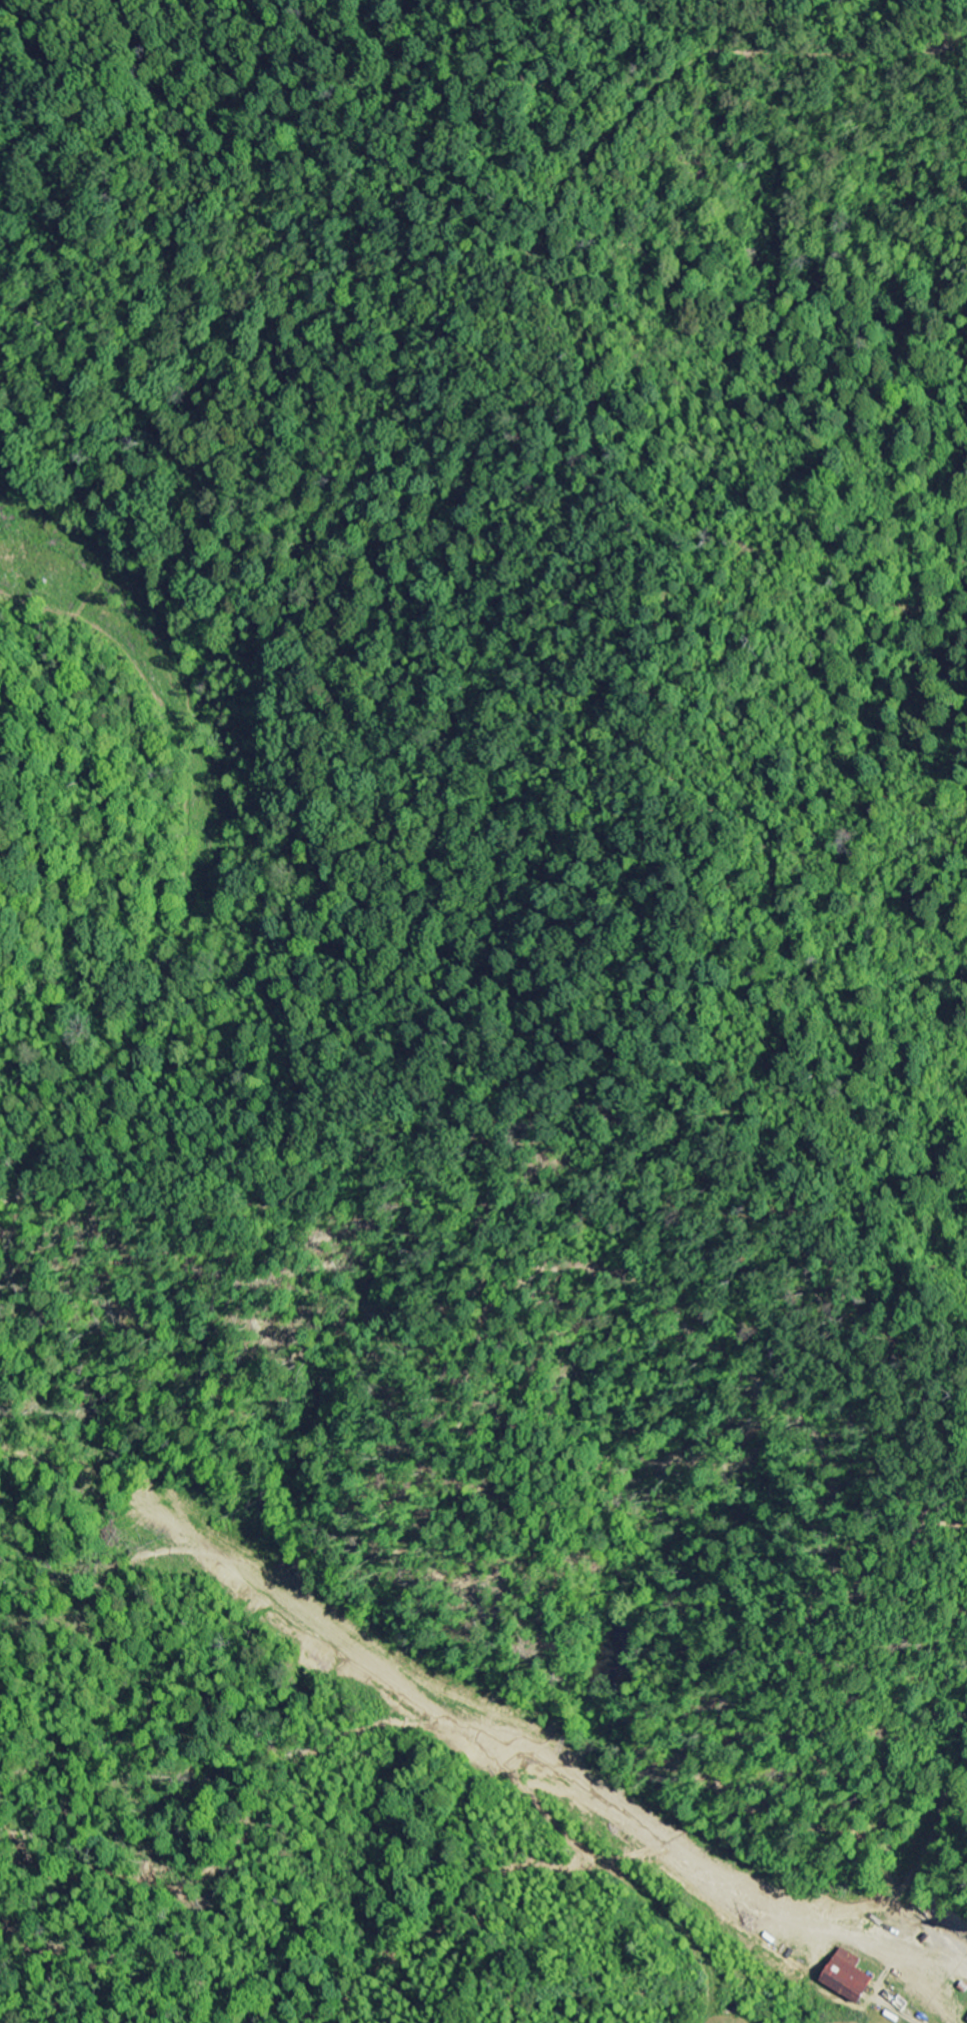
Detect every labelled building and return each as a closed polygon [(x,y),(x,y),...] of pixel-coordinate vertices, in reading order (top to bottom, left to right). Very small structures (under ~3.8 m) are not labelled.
[(877,1979),(861,1971),(866,1960),(843,1949),(825,1988),(865,2006),(877,1979)]
